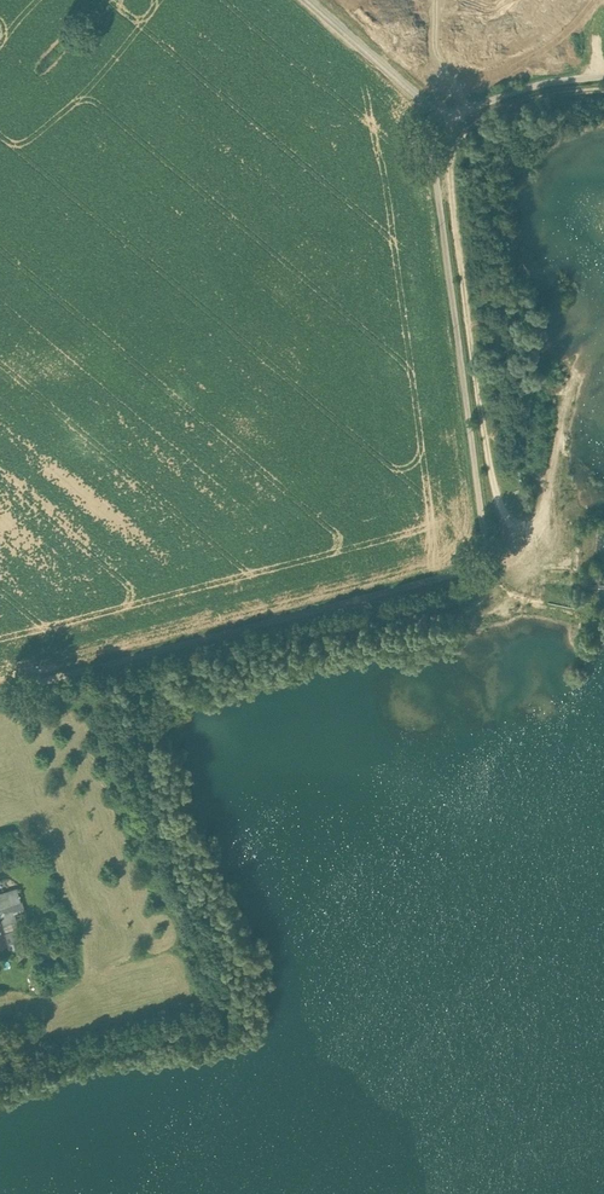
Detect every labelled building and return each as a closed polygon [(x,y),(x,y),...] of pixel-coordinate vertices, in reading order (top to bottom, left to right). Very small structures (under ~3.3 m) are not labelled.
[(8,942),(13,940),(14,946),(18,945),(20,953),(27,950),(19,926),(12,928),(10,921),(16,919),(13,912),(23,909),(19,894),(20,894),(19,892),(18,893),(16,887),(0,892),(0,944),(8,942)]
